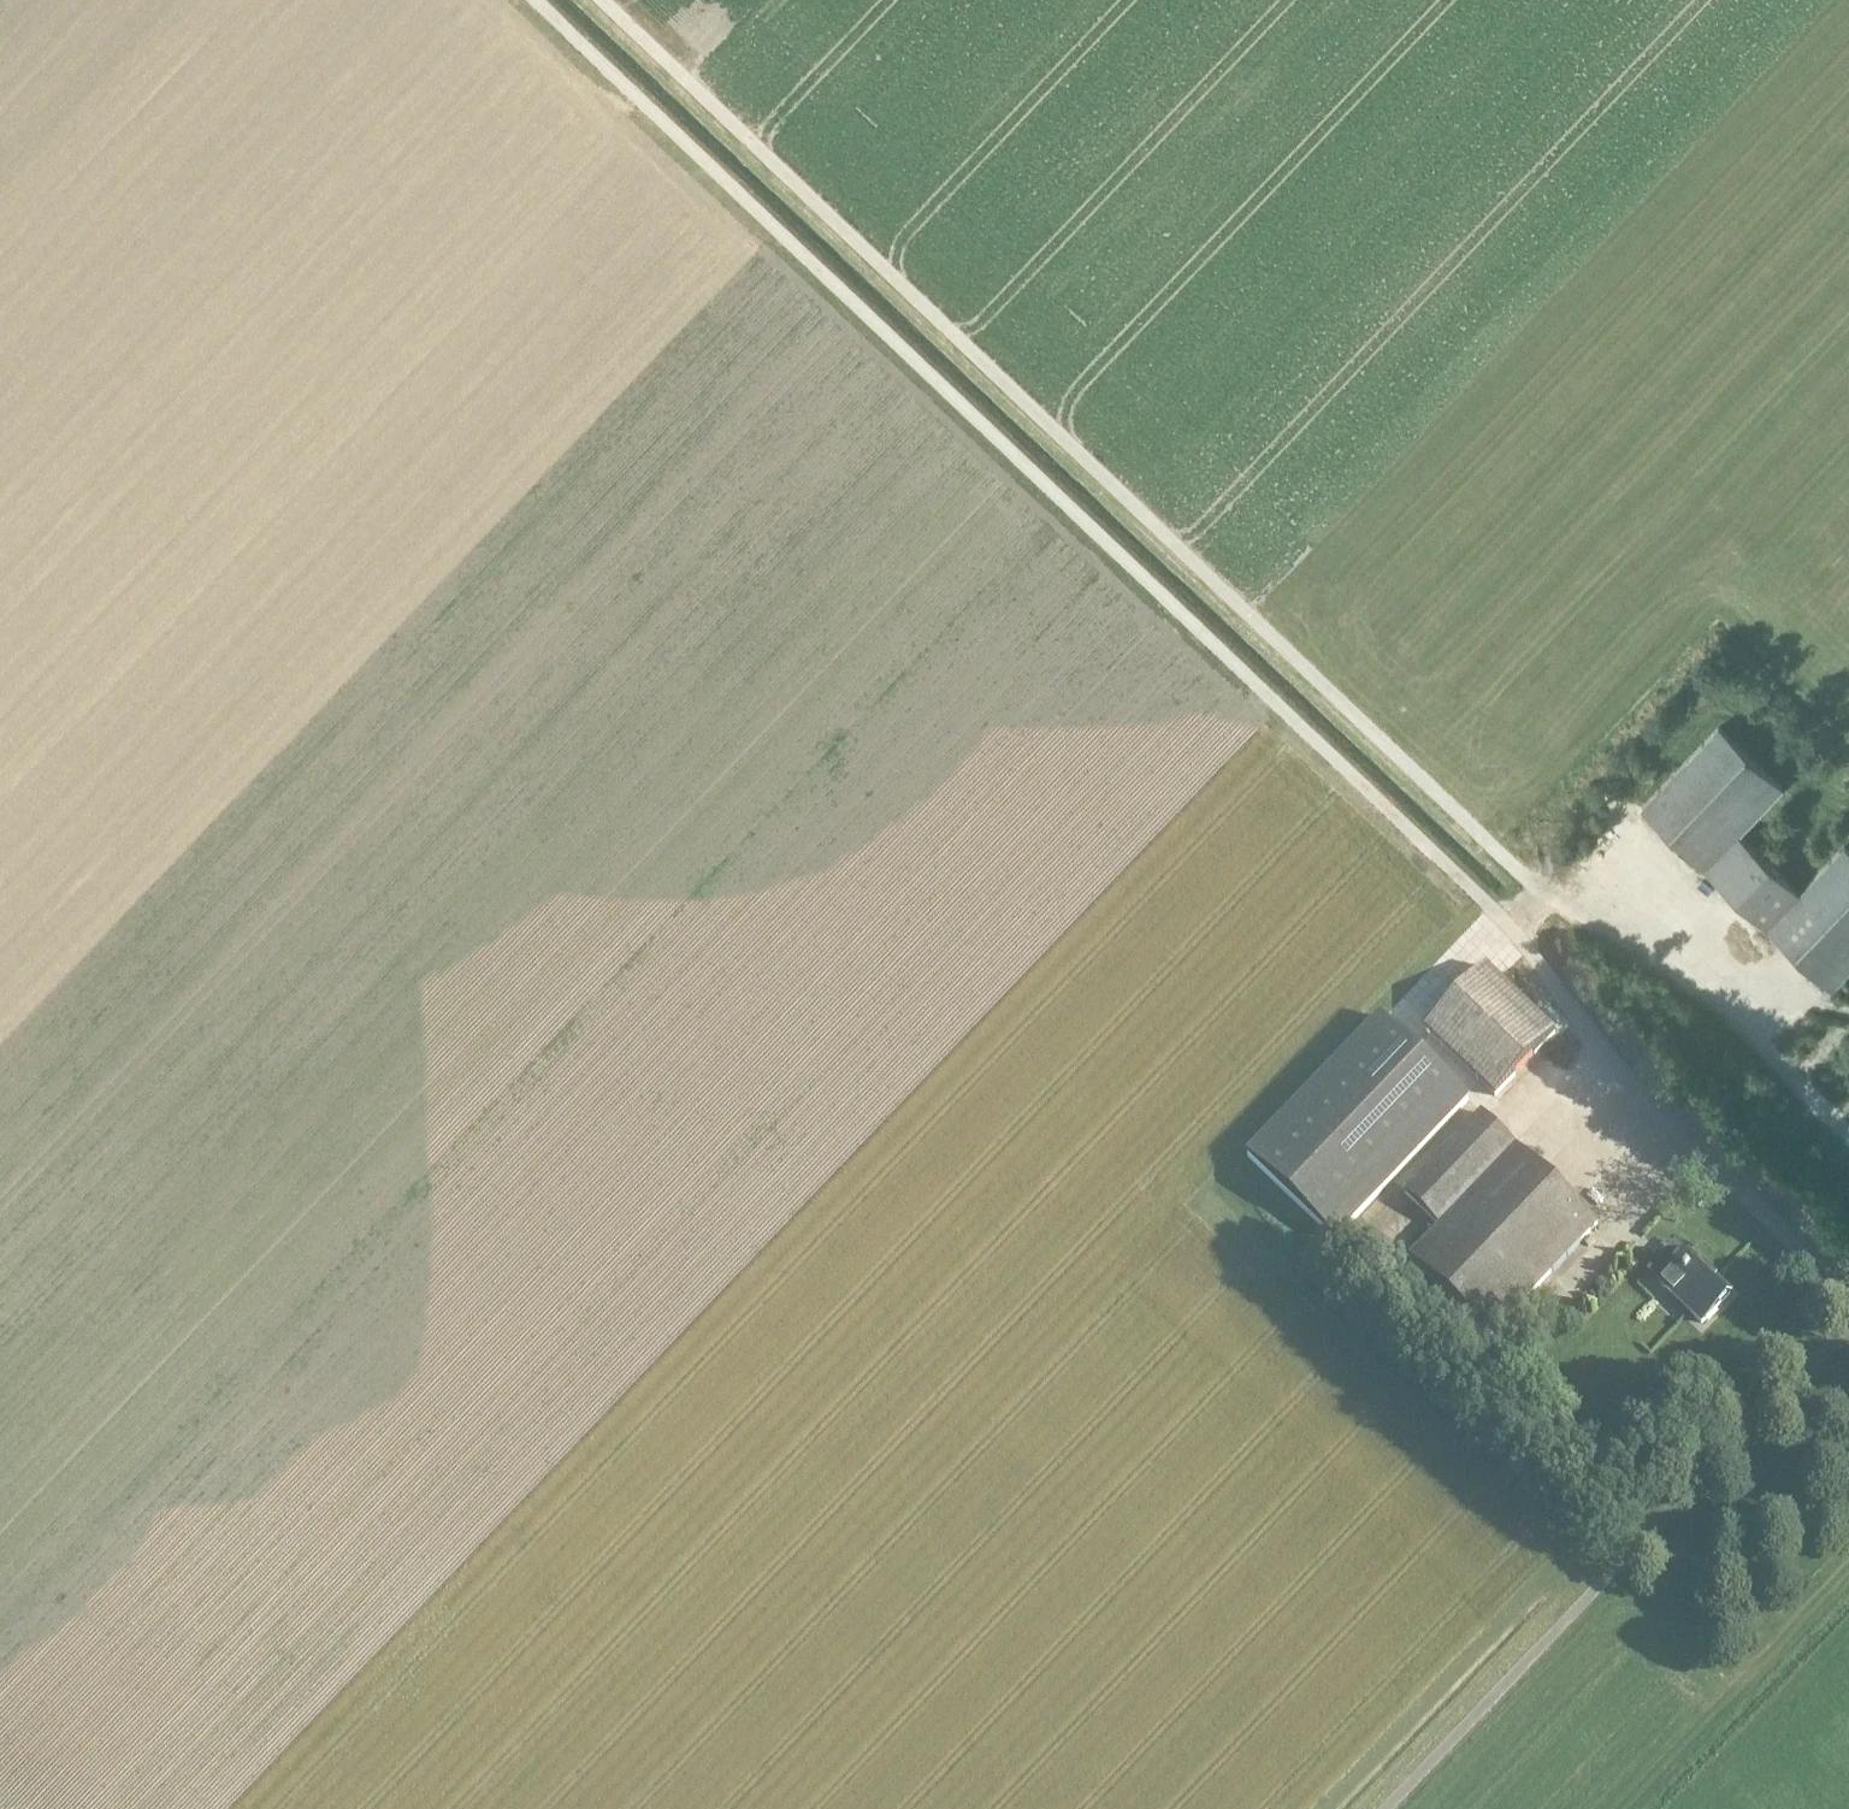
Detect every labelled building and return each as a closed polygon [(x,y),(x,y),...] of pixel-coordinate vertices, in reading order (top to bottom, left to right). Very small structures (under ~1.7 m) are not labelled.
[(1643,808),(1832,988),(1848,970),(1848,852),(1845,848),(1800,895),(1738,836),(1783,789),(1719,729),(1643,808)] [(1404,1010),(1495,1096),(1556,1034),(1486,967),(1464,947),(1404,1010)] [(1248,1158),(1336,1240),(1468,1101),(1381,1018),(1248,1158)] [(1411,1259),(1491,1336),(1598,1224),(1482,1114),(1406,1194),(1441,1228),(1411,1259)] [(1730,1294),(1689,1255),(1661,1284),(1702,1324),(1730,1294)]
